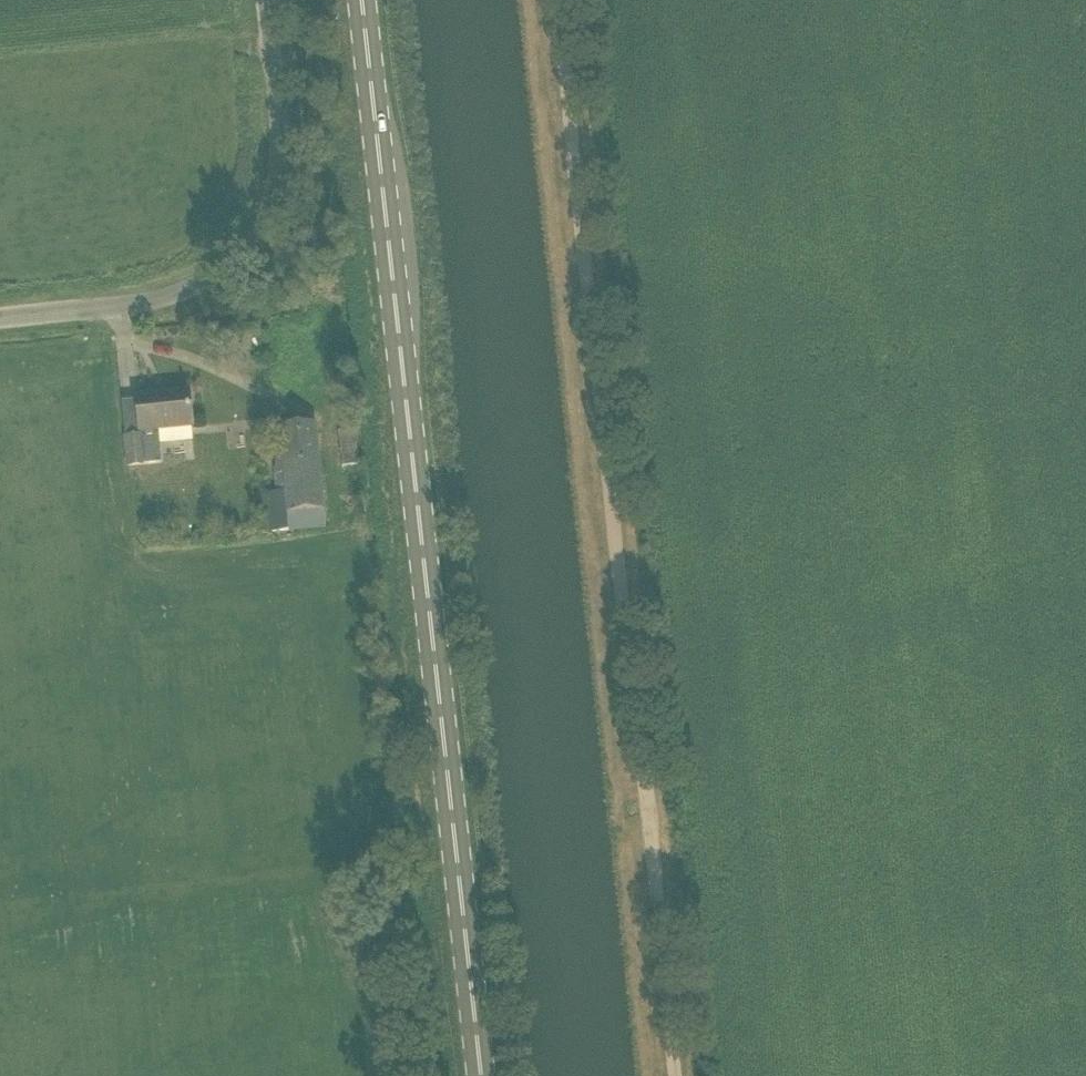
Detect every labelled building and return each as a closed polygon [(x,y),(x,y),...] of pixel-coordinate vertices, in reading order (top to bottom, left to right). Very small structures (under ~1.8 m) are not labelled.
[(161,463),(158,428),(191,425),(188,393),(137,398),(141,437),(125,438),(127,468),(144,467),(144,464),(161,463)] [(217,412),(226,509),(285,503),(276,407),(217,412)]
